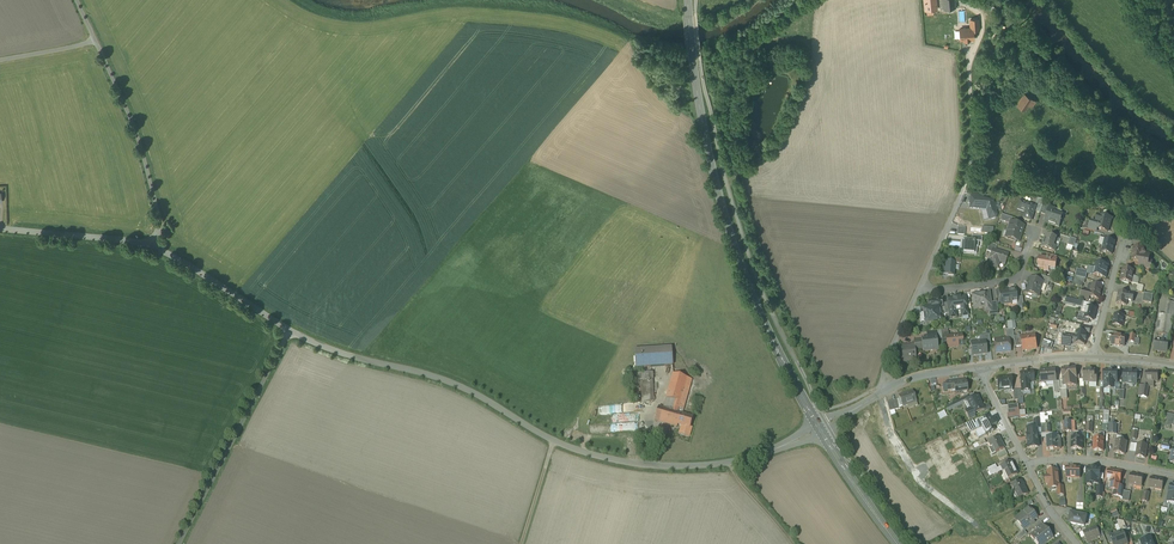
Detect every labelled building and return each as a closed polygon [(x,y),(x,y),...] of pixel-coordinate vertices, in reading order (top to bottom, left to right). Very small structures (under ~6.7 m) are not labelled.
[(924,11),(937,10),(936,0),(923,0),(924,11)] [(946,9),(960,8),(959,0),(946,0),(946,9)] [(973,27),(974,31),(979,31),(979,19),(969,20),(970,27),(973,27)] [(959,28),(959,41),(974,40),(974,31),(973,27),(970,27),(959,28)] [(1036,103),(1022,95),(1015,106),(1025,113),(1028,108),(1032,110),(1036,103)] [(992,198),(971,196),(970,208),(987,210),(990,220),(995,218),(997,215),(992,198)] [(1045,200),(1038,199),(1037,204),(1039,205),(1036,212),(1040,214),(1043,206),(1045,200)] [(1036,207),(1021,202),(1018,209),(1019,209),(1019,208),(1026,211),(1024,218),(1031,221),(1036,207)] [(1050,208),(1043,206),(1040,214),(1047,216),(1050,208)] [(1062,216),(1055,214),(1056,210),(1050,208),(1047,216),(1045,223),(1060,228),(1062,222),(1060,221),(1062,216)] [(1011,218),(1002,215),(1000,221),(1009,224),(1011,218)] [(1112,219),(1101,216),(1102,217),(1100,224),(1099,224),(1089,221),(1086,230),(1097,233),(1098,229),(1108,232),(1112,219)] [(1024,226),(1011,222),(1006,238),(1019,242),(1021,236),(1020,236),(1023,227),(1024,227),(1024,226)] [(966,228),(958,227),(957,235),(965,235),(966,228)] [(1057,239),(1047,235),(1042,248),(1055,253),(1057,247),(1054,246),(1057,239)] [(1077,240),(1070,238),(1068,245),(1074,248),(1077,240)] [(971,241),(962,240),(961,253),(976,254),(977,247),(978,247),(978,242),(971,241)] [(1115,242),(1105,240),(1102,240),(1101,243),(1104,244),(1102,252),(1112,255),(1115,242)] [(997,246),(990,243),(987,251),(992,253),(993,249),(995,250),(997,246)] [(1144,249),(1134,247),(1133,253),(1132,260),(1141,261),(1140,263),(1147,264),(1146,269),(1151,270),(1152,264),(1147,263),(1148,258),(1146,257),(1146,255),(1143,254),(1144,249)] [(1009,255),(995,251),(995,250),(993,249),(992,253),(989,259),(990,260),(988,266),(998,269),(1000,263),(1005,265),(1009,255)] [(1057,261),(1050,260),(1048,258),(1047,259),(1040,258),(1038,266),(1039,266),(1040,268),(1040,269),(1045,269),(1044,272),(1049,271),(1050,269),(1056,270),(1056,269),(1057,261)] [(952,262),(944,262),(943,273),(948,273),(948,276),(954,276),(955,263),(952,262)] [(1109,266),(1096,263),(1093,275),(1106,278),(1109,266)] [(1134,271),(1123,269),(1122,276),(1121,276),(1120,282),(1132,284),(1133,277),(1134,271)] [(1088,272),(1080,270),(1080,271),(1079,275),(1079,277),(1086,279),(1088,272)] [(1051,279),(1041,276),(1040,281),(1044,282),(1043,284),(1049,286),(1051,279)] [(1079,277),(1076,277),(1074,285),(1083,287),(1083,283),(1085,283),(1086,279),(1079,277)] [(1040,281),(1031,278),(1026,292),(1039,296),(1043,284),(1044,282),(1040,281)] [(1102,287),(1092,285),(1091,292),(1084,291),(1082,297),(1089,299),(1090,297),(1099,300),(1102,287)] [(1016,290),(999,292),(1001,305),(1011,304),(1011,305),(1012,305),(1012,302),(1017,302),(1017,298),(1016,290)] [(1134,295),(1119,292),(1117,304),(1126,306),(1127,301),(1133,302),(1134,295)] [(1153,295),(1144,293),(1142,302),(1152,304),(1153,295)] [(989,294),(973,296),(975,309),(989,307),(991,307),(990,303),(989,294)] [(953,299),(948,300),(948,304),(950,314),(955,314),(955,311),(961,311),(962,317),(968,316),(966,298),(960,298),(960,297),(953,298),(953,299)] [(944,304),(943,300),(934,301),(935,306),(940,305),(941,308),(944,308),(944,304)] [(935,306),(934,301),(929,302),(929,307),(920,308),(921,315),(926,315),(927,321),(937,320),(937,322),(943,321),(941,308),(940,305),(935,306)] [(997,302),(990,303),(991,307),(989,307),(990,313),(998,312),(997,302)] [(1097,309),(1087,307),(1086,314),(1085,318),(1089,319),(1094,321),(1097,309)] [(1086,314),(1080,313),(1078,321),(1088,323),(1089,319),(1085,318),(1086,314)] [(1124,316),(1115,314),(1113,326),(1122,327),(1124,316)] [(1168,316),(1160,315),(1157,334),(1164,336),(1169,336),(1170,336),(1173,317),(1168,316)] [(1013,329),(1006,330),(1007,339),(1009,339),(1009,340),(1014,339),(1014,336),(1013,329)] [(1087,333),(1077,331),(1076,337),(1075,343),(1075,344),(1085,345),(1087,333)] [(949,337),(947,337),(947,340),(948,348),(959,346),(958,342),(962,342),(962,335),(949,337)] [(990,335),(983,335),(983,341),(985,341),(986,346),(991,345),(990,335)] [(1021,335),(1014,336),(1014,339),(1015,347),(1022,346),(1021,337),(1021,335)] [(1072,337),(1064,335),(1062,345),(1069,346),(1071,345),(1071,343),(1075,343),(1076,337),(1072,337)] [(1126,337),(1113,335),(1112,345),(1124,347),(1126,337)] [(1021,337),(1022,346),(1023,350),(1037,348),(1035,336),(1021,337)] [(1169,336),(1164,336),(1163,341),(1156,340),(1154,351),(1167,353),(1169,342),(1168,342),(1169,336)] [(927,338),(922,339),(923,349),(923,350),(938,348),(937,337),(927,338)] [(1007,339),(1000,340),(1000,341),(995,342),(996,353),(1011,352),(1009,340),(1009,339),(1007,339)] [(983,341),(971,343),(973,355),(987,354),(986,346),(985,341),(983,341)] [(914,345),(901,346),(902,355),(902,356),(906,355),(907,362),(917,361),(915,350),(915,348),(915,344),(914,345)] [(672,349),(634,351),(635,369),(673,367),(672,349)] [(1076,368),(1062,369),(1063,380),(1063,379),(1063,381),(1064,387),(1067,387),(1077,386),(1077,378),(1076,368)] [(674,372),(661,369),(659,374),(672,378),(673,374),(674,372)] [(1055,370),(1041,371),(1042,382),(1056,381),(1055,370)] [(1095,370),(1088,370),(1088,371),(1084,371),(1084,370),(1084,383),(1097,383),(1097,381),(1097,375),(1095,375),(1095,370)] [(1117,372),(1110,372),(1110,371),(1104,371),(1104,382),(1117,382),(1117,371),(1117,372)] [(1138,372),(1124,371),(1124,383),(1129,383),(1129,382),(1137,383),(1137,384),(1138,372)] [(1028,373),(1020,373),(1021,383),(1022,383),(1022,390),(1022,391),(1023,391),(1030,391),(1029,383),(1034,382),(1033,372),(1032,372),(1028,372),(1028,373)] [(1158,373),(1146,372),(1146,381),(1158,382),(1158,373)] [(652,373),(636,374),(636,375),(631,375),(631,381),(637,380),(638,397),(642,396),(642,401),(642,402),(647,406),(647,405),(655,405),(652,373)] [(672,378),(666,398),(667,398),(664,408),(677,412),(679,408),(684,409),(692,379),(673,374),(672,378)] [(1011,377),(997,378),(998,391),(1004,390),(1012,389),(1011,383),(1012,383),(1011,377)] [(961,381),(954,382),(954,381),(946,382),(947,391),(952,390),(955,389),(955,392),(962,391),(962,393),(968,392),(966,380),(961,381)] [(913,391),(899,396),(903,407),(917,401),(913,391)] [(971,410),(966,412),(969,419),(970,420),(975,417),(974,416),(974,415),(984,410),(983,408),(978,396),(970,400),(967,401),(967,402),(971,410)] [(968,397),(947,407),(949,411),(967,402),(967,401),(970,400),(968,397)] [(898,400),(887,402),(890,411),(900,409),(898,400)] [(664,408),(659,406),(655,420),(660,421),(664,408)] [(664,408),(660,421),(677,426),(678,424),(682,425),(680,433),(690,436),(692,428),(690,427),(694,416),(677,412),(664,408)] [(975,424),(971,426),(974,430),(975,434),(983,430),(986,435),(995,431),(988,417),(975,424)] [(1117,424),(1110,424),(1109,434),(1117,435),(1117,424)] [(1035,428),(1027,428),(1028,435),(1026,435),(1026,437),(1028,437),(1028,448),(1039,447),(1038,428),(1037,428),(1035,428)] [(999,437),(988,443),(991,447),(993,446),(996,453),(995,453),(996,453),(1004,449),(999,437)] [(1060,437),(1047,438),(1047,439),(1049,439),(1049,445),(1048,445),(1048,450),(1061,449),(1060,437)] [(1083,437),(1072,437),(1072,449),(1082,450),(1083,437)] [(1104,439),(1094,438),(1093,451),(1104,452),(1104,439)] [(1127,442),(1117,440),(1114,453),(1125,455),(1127,442)] [(1148,446),(1138,445),(1136,457),(1146,459),(1148,446)] [(1011,462),(1000,467),(1002,471),(1003,472),(1005,471),(1008,479),(1004,481),(1008,479),(1018,475),(1011,462)] [(995,465),(987,469),(991,476),(1002,471),(1000,467),(997,469),(995,465)] [(1081,468),(1067,468),(1067,478),(1072,478),(1080,478),(1081,468)] [(1101,469),(1088,468),(1087,479),(1088,479),(1087,486),(1092,486),(1092,485),(1096,486),(1096,485),(1100,485),(1101,469)] [(1122,473),(1109,470),(1107,483),(1112,484),(1112,486),(1115,486),(1119,487),(1120,486),(1122,473)] [(1058,471),(1048,472),(1049,477),(1046,477),(1046,485),(1049,484),(1050,489),(1057,489),(1060,488),(1060,487),(1058,471)] [(1144,477),(1131,474),(1129,485),(1137,486),(1137,487),(1142,487),(1144,477)] [(1164,480),(1151,478),(1150,488),(1162,490),(1164,480)] [(1021,481),(1011,486),(1014,491),(1011,492),(1015,500),(1015,501),(1018,499),(1028,495),(1021,481)] [(1007,484),(999,488),(1000,492),(1009,488),(1007,484)] [(1119,487),(1115,486),(1114,496),(1123,498),(1124,491),(1124,487),(1120,486),(1119,487)] [(1131,492),(1124,491),(1123,498),(1122,501),(1129,502),(1131,492)] [(1028,507),(1014,519),(1024,531),(1025,531),(1035,523),(1033,521),(1037,518),(1028,507)] [(1087,517),(1071,513),(1070,519),(1072,520),(1071,524),(1084,527),(1087,517)] [(1124,521),(1117,520),(1118,524),(1120,524),(1122,530),(1127,528),(1124,521)] [(1041,522),(1036,527),(1039,531),(1044,526),(1041,522)] [(1152,528),(1141,525),(1145,534),(1147,533),(1148,537),(1155,534),(1152,528)] [(1036,533),(1036,532),(1031,536),(1037,543),(1046,543),(1054,538),(1044,526),(1039,531),(1036,533)] [(1097,527),(1083,532),(1087,542),(1101,537),(1097,527)] [(1024,531),(1016,537),(1019,540),(1027,534),(1025,531),(1024,531)] [(1112,535),(1111,534),(1107,535),(1110,543),(1112,543),(1113,543),(1124,543),(1128,543),(1123,531),(1112,535)]
